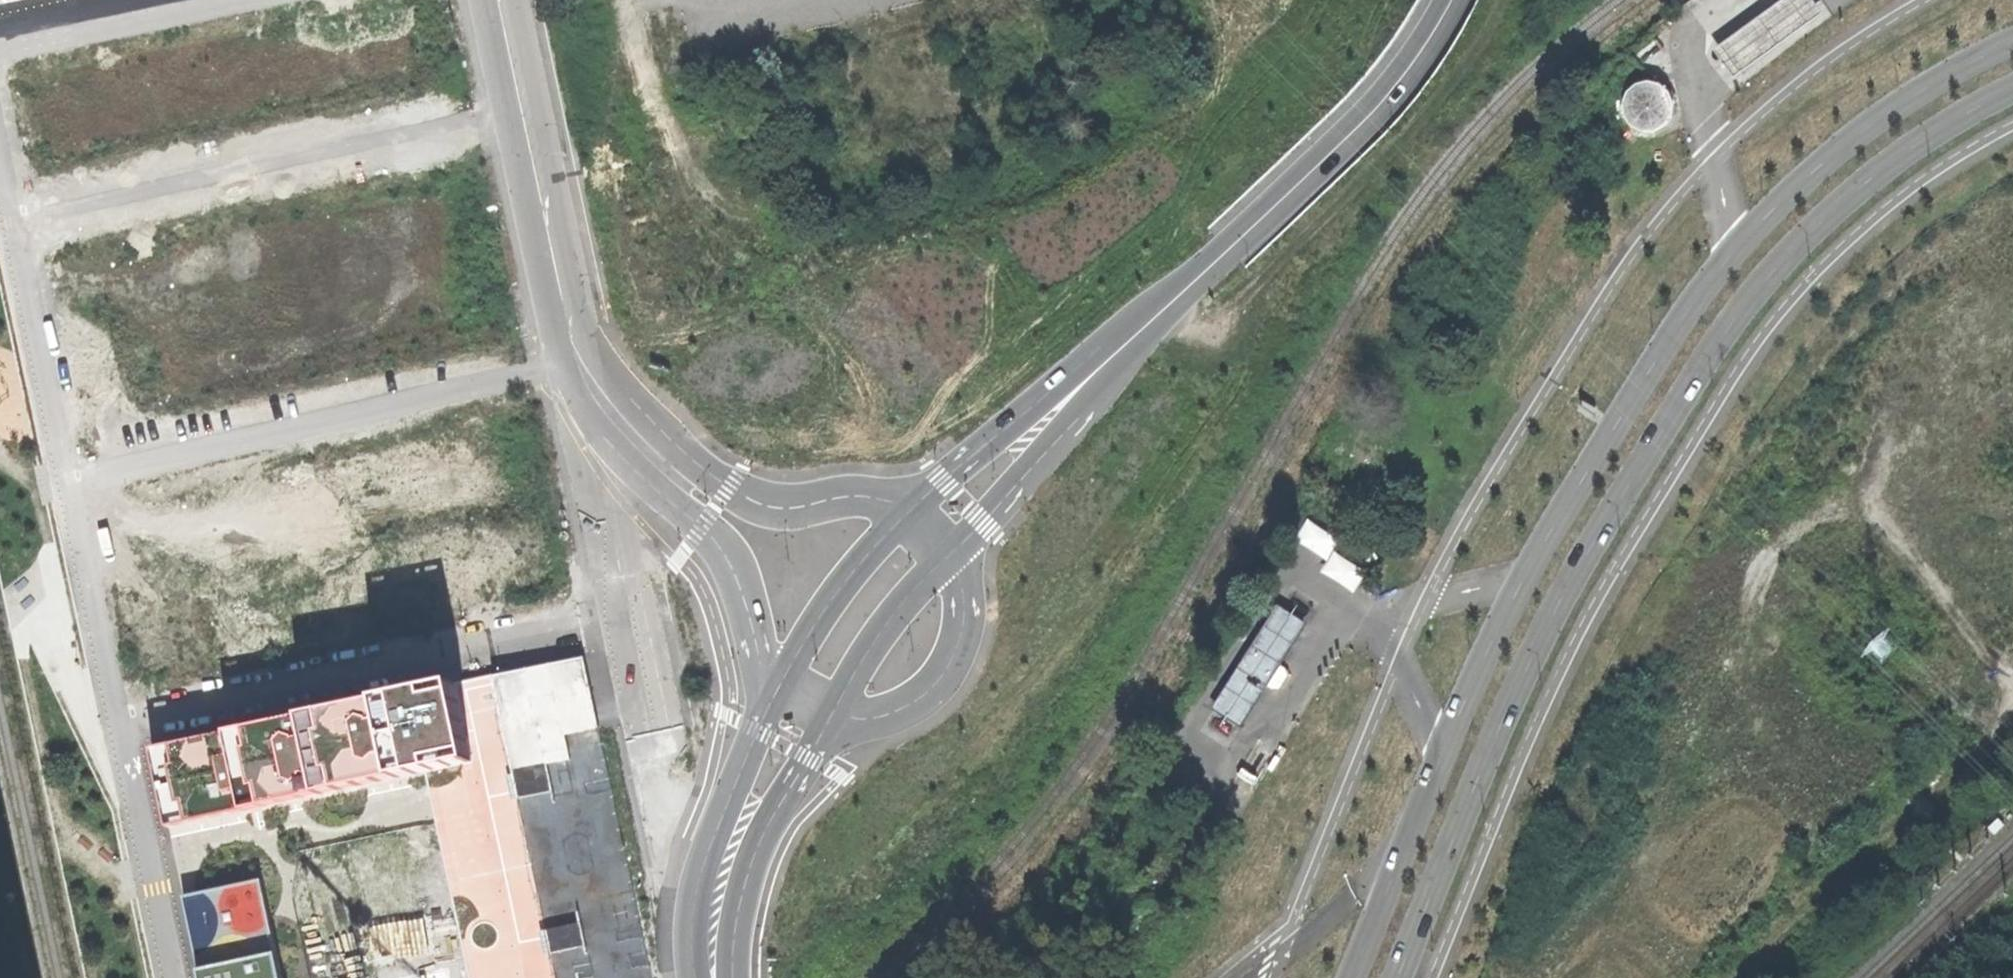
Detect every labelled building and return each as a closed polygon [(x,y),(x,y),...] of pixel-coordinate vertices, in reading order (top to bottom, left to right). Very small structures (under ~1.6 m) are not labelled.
[(1837,16),(1826,0),(1798,0),(1725,51),(1745,80),(1837,16)] [(1660,132),(1667,127),(1672,121),(1675,114),(1676,106),(1673,98),(1669,91),(1662,87),(1655,84),(1647,84),(1639,86),(1632,91),(1628,98),(1626,107),(1626,115),(1630,123),(1636,129),(1643,133),(1652,134),(1660,132)] [(1276,606),(1251,645),(1278,664),(1303,624),(1276,606)] [(1277,687),(1286,673),(1284,668),(1278,664),(1251,645),(1238,665),(1265,684),(1270,687),(1277,687)] [(417,775),(458,977),(645,977),(594,723),(582,665),(457,690),(472,764),(417,775)] [(1239,722),(1265,684),(1238,665),(1212,705),(1239,722)] [(154,751),(169,824),(206,817),(244,809),(320,794),(396,779),(417,775),(472,764),(457,690),(415,699),(381,705),(339,714),(305,720),(264,729),(230,736),(154,751)] [(274,953),(259,880),(185,895),(193,932),(200,968),(202,977),(279,977),(274,953)]
